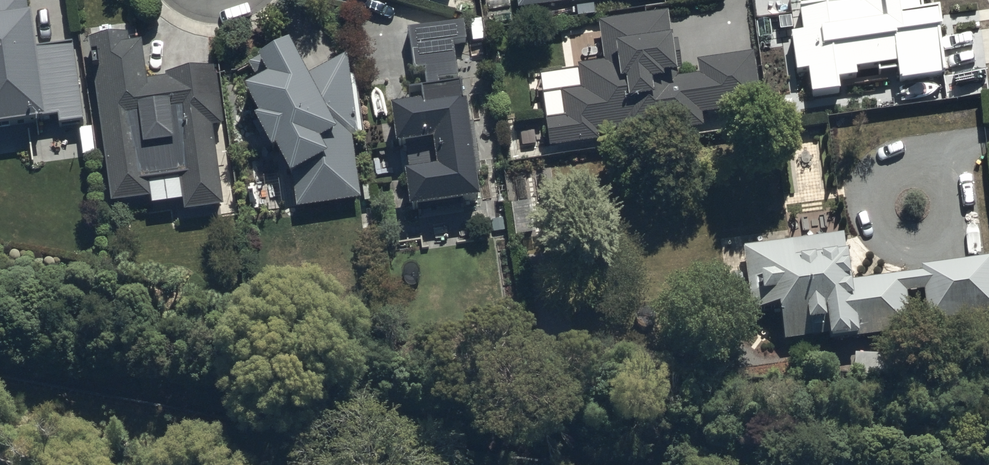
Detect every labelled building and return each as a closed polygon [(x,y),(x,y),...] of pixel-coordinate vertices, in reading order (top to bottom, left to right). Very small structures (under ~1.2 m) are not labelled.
[(76,121),(61,34),(28,40),(21,0),(0,0),(0,133),(76,121)] [(945,77),(934,0),(799,0),(811,95),(945,77)] [(757,114),(747,45),(671,55),(665,7),(594,16),(599,56),(574,59),(577,83),(559,85),(562,108),(542,111),(546,140),(757,114)] [(406,212),(478,200),(452,40),(462,38),(459,14),(407,22),(417,90),(387,95),(406,212)] [(136,21),(86,27),(108,200),(182,191),(182,205),(223,199),(205,62),(143,71),(136,21)] [(360,192),(341,48),(304,69),(284,33),(233,61),(288,159),(294,201),(360,192)] [(988,308),(988,254),(848,273),(841,230),(738,244),(747,306),(775,302),(780,338),(988,308)]
